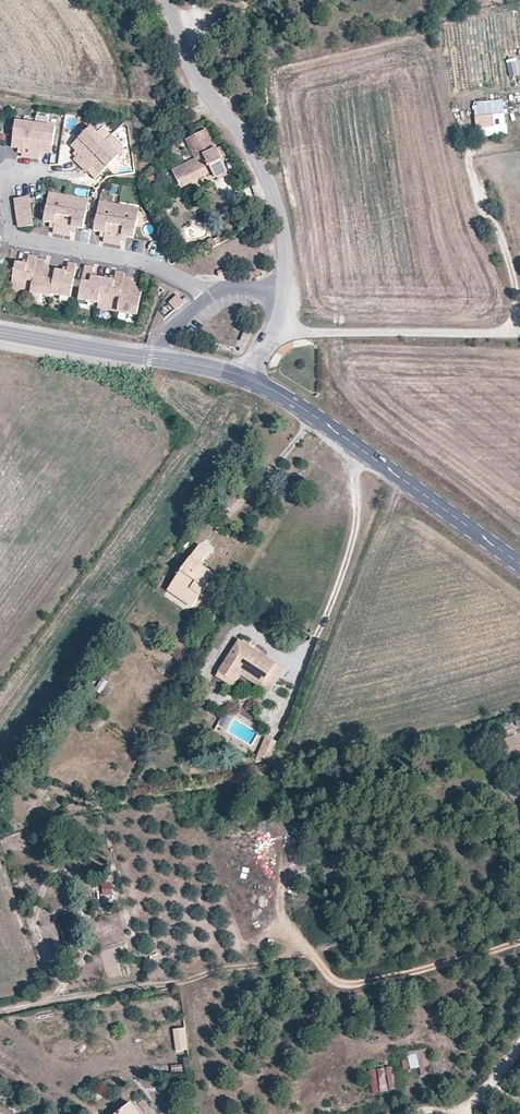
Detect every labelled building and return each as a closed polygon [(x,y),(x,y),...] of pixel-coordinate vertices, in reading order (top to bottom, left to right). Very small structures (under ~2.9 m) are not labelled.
[(508,77),(518,76),(516,61),(506,62),(508,77)] [(505,125),(502,101),(474,104),(475,117),(493,115),(494,126),(505,125)] [(494,126),(493,115),(475,117),(476,128),(494,126)] [(51,153),(55,127),(47,125),(48,118),(36,116),(36,119),(35,124),(30,158),(39,159),(39,156),(40,152),(44,152),(51,153)] [(30,158),(35,124),(24,122),(15,121),(11,147),(18,148),(22,149),(22,153),(21,157),(30,158)] [(79,166),(105,142),(97,134),(91,127),(71,146),(76,151),(79,154),(76,157),(73,160),(79,166)] [(228,172),(221,159),(216,149),(206,130),(186,140),(189,147),(193,145),(199,157),(196,159),(172,171),(181,189),(191,183),(212,172),(215,179),(228,172)] [(108,139),(100,131),(97,134),(105,142),(108,139)] [(116,146),(108,139),(105,142),(112,150),(116,146)] [(99,175),(119,156),(112,150),(105,142),(79,166),(86,172),(88,170),(91,167),(94,170),(99,175)] [(199,157),(193,145),(189,147),(196,159),(199,157)] [(225,157),(220,147),(216,149),(221,159),(225,157)] [(195,190),(215,179),(212,172),(191,183),(195,190)] [(151,186),(160,181),(156,173),(147,179),(151,186)] [(67,201),(68,196),(49,192),(48,198),(67,201)] [(87,205),(88,200),(68,196),(67,201),(87,205)] [(34,226),(30,198),(16,200),(20,228),(34,226)] [(61,235),(67,201),(48,198),(43,222),(50,223),(54,224),(54,228),(53,233),(61,235)] [(83,229),(87,205),(67,201),(61,235),(70,236),(71,231),(72,227),(76,228),(83,229)] [(118,211),(119,205),(99,202),(98,207),(118,211)] [(138,214),(139,209),(119,205),(118,211),(138,214)] [(112,244),(118,211),(98,207),(94,231),(100,232),(105,233),(104,238),(103,243),(112,244)] [(133,238),(138,214),(118,211),(112,244),(120,246),(121,241),(122,236),(127,237),(133,238)] [(253,224),(249,213),(234,219),(241,233),(250,228),(253,224)] [(211,249),(222,243),(218,237),(213,240),(211,238),(207,241),(211,249)] [(31,290),(37,259),(37,258),(28,256),(27,261),(26,265),(22,264),(15,263),(11,287),(31,290)] [(51,295),(55,270),(48,269),(44,268),(45,264),(45,261),(37,259),(31,290),(30,293),(50,297),(51,295)] [(72,287),(74,280),(77,265),(68,263),(67,268),(66,273),(62,272),(55,270),(51,295),(60,296),(70,298),(72,287)] [(98,303),(102,279),(96,278),(91,277),(92,273),(93,268),(84,266),(82,282),(80,289),(78,300),(88,302),(98,303)] [(118,307),(123,278),(124,273),(116,272),(115,277),(114,281),(109,280),(102,279),(98,303),(118,307)] [(137,315),(142,289),(135,288),(131,287),(132,282),(132,279),(123,278),(118,307),(117,311),(137,315)] [(80,289),(82,282),(74,280),(72,287),(80,289)] [(30,293),(31,290),(11,287),(10,293),(30,296),(30,293)] [(176,311),(184,303),(178,296),(170,304),(176,311)] [(97,308),(117,311),(118,307),(98,303),(97,308)] [(247,344),(251,333),(245,331),(240,341),(247,344)] [(192,607),(214,575),(199,565),(209,551),(199,545),(167,590),(192,607)] [(284,669),(238,640),(218,672),(231,681),(240,667),(263,682),(260,687),(269,692),(284,669)] [(263,682),(240,667),(231,681),(218,672),(216,675),(233,686),(241,674),(260,687),(263,682)] [(513,730),(510,721),(494,726),(497,735),(513,730)] [(270,761),(278,743),(266,737),(258,755),(270,761)] [(112,895),(111,884),(104,884),(104,895),(112,895)] [(188,1050),(185,1028),(174,1030),(177,1051),(188,1050)] [(431,1074),(427,1056),(417,1059),(416,1054),(408,1056),(411,1069),(419,1067),(421,1076),(431,1074)] [(386,1068),(390,1091),(396,1090),(392,1067),(386,1068)] [(378,1070),(381,1093),(388,1092),(384,1069),(378,1070)] [(369,1072),(373,1094),(379,1093),(375,1071),(369,1072)] [(130,1103),(116,1113),(138,1113),(130,1103)]
